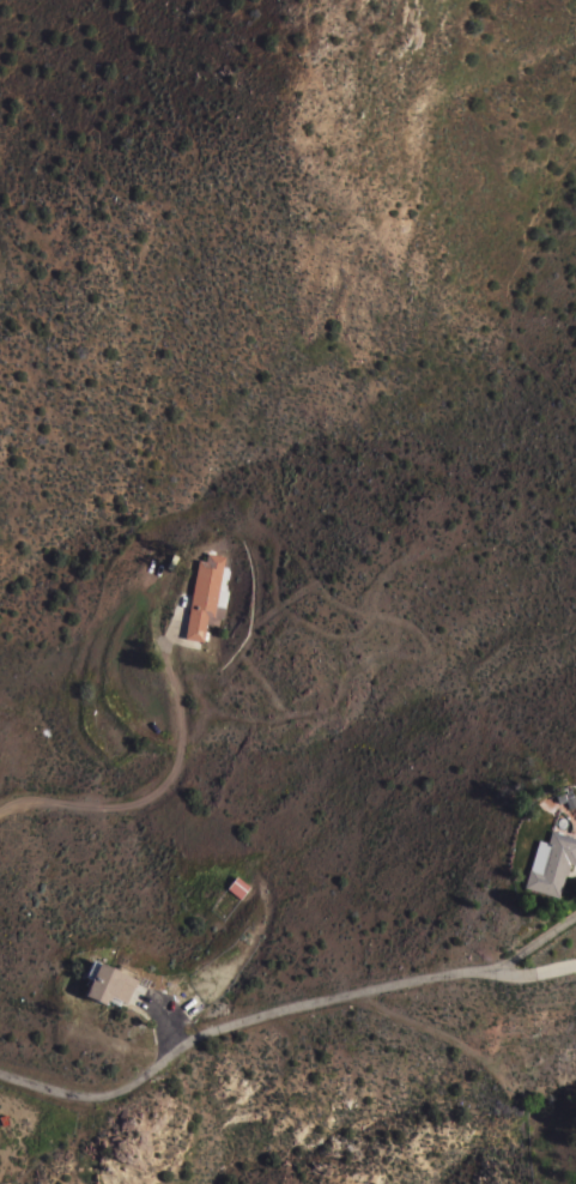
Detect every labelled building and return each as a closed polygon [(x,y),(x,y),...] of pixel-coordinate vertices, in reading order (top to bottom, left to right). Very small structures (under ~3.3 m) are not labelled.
[(196,558),(204,560),(205,552),(224,555),(216,604),(225,606),(224,617),(219,616),(218,624),(205,622),(202,630),(207,632),(206,639),(201,639),(201,640),(182,638),(196,558)] [(575,804),(568,808),(564,799),(556,802),(553,796),(562,792),(569,790),(571,796),(572,795),(575,804)] [(560,833),(575,837),(575,860),(575,864),(568,863),(564,875),(562,874),(556,896),(521,886),(526,868),(527,868),(535,839),(545,841),(548,829),(556,832),(556,830),(560,832),(560,833)] [(248,886),(238,898),(224,887),(234,875),(248,886)] [(133,979),(123,1002),(117,999),(117,1001),(107,996),(104,999),(102,998),(101,1003),(80,993),(86,978),(81,975),(89,959),(95,961),(133,979)]
